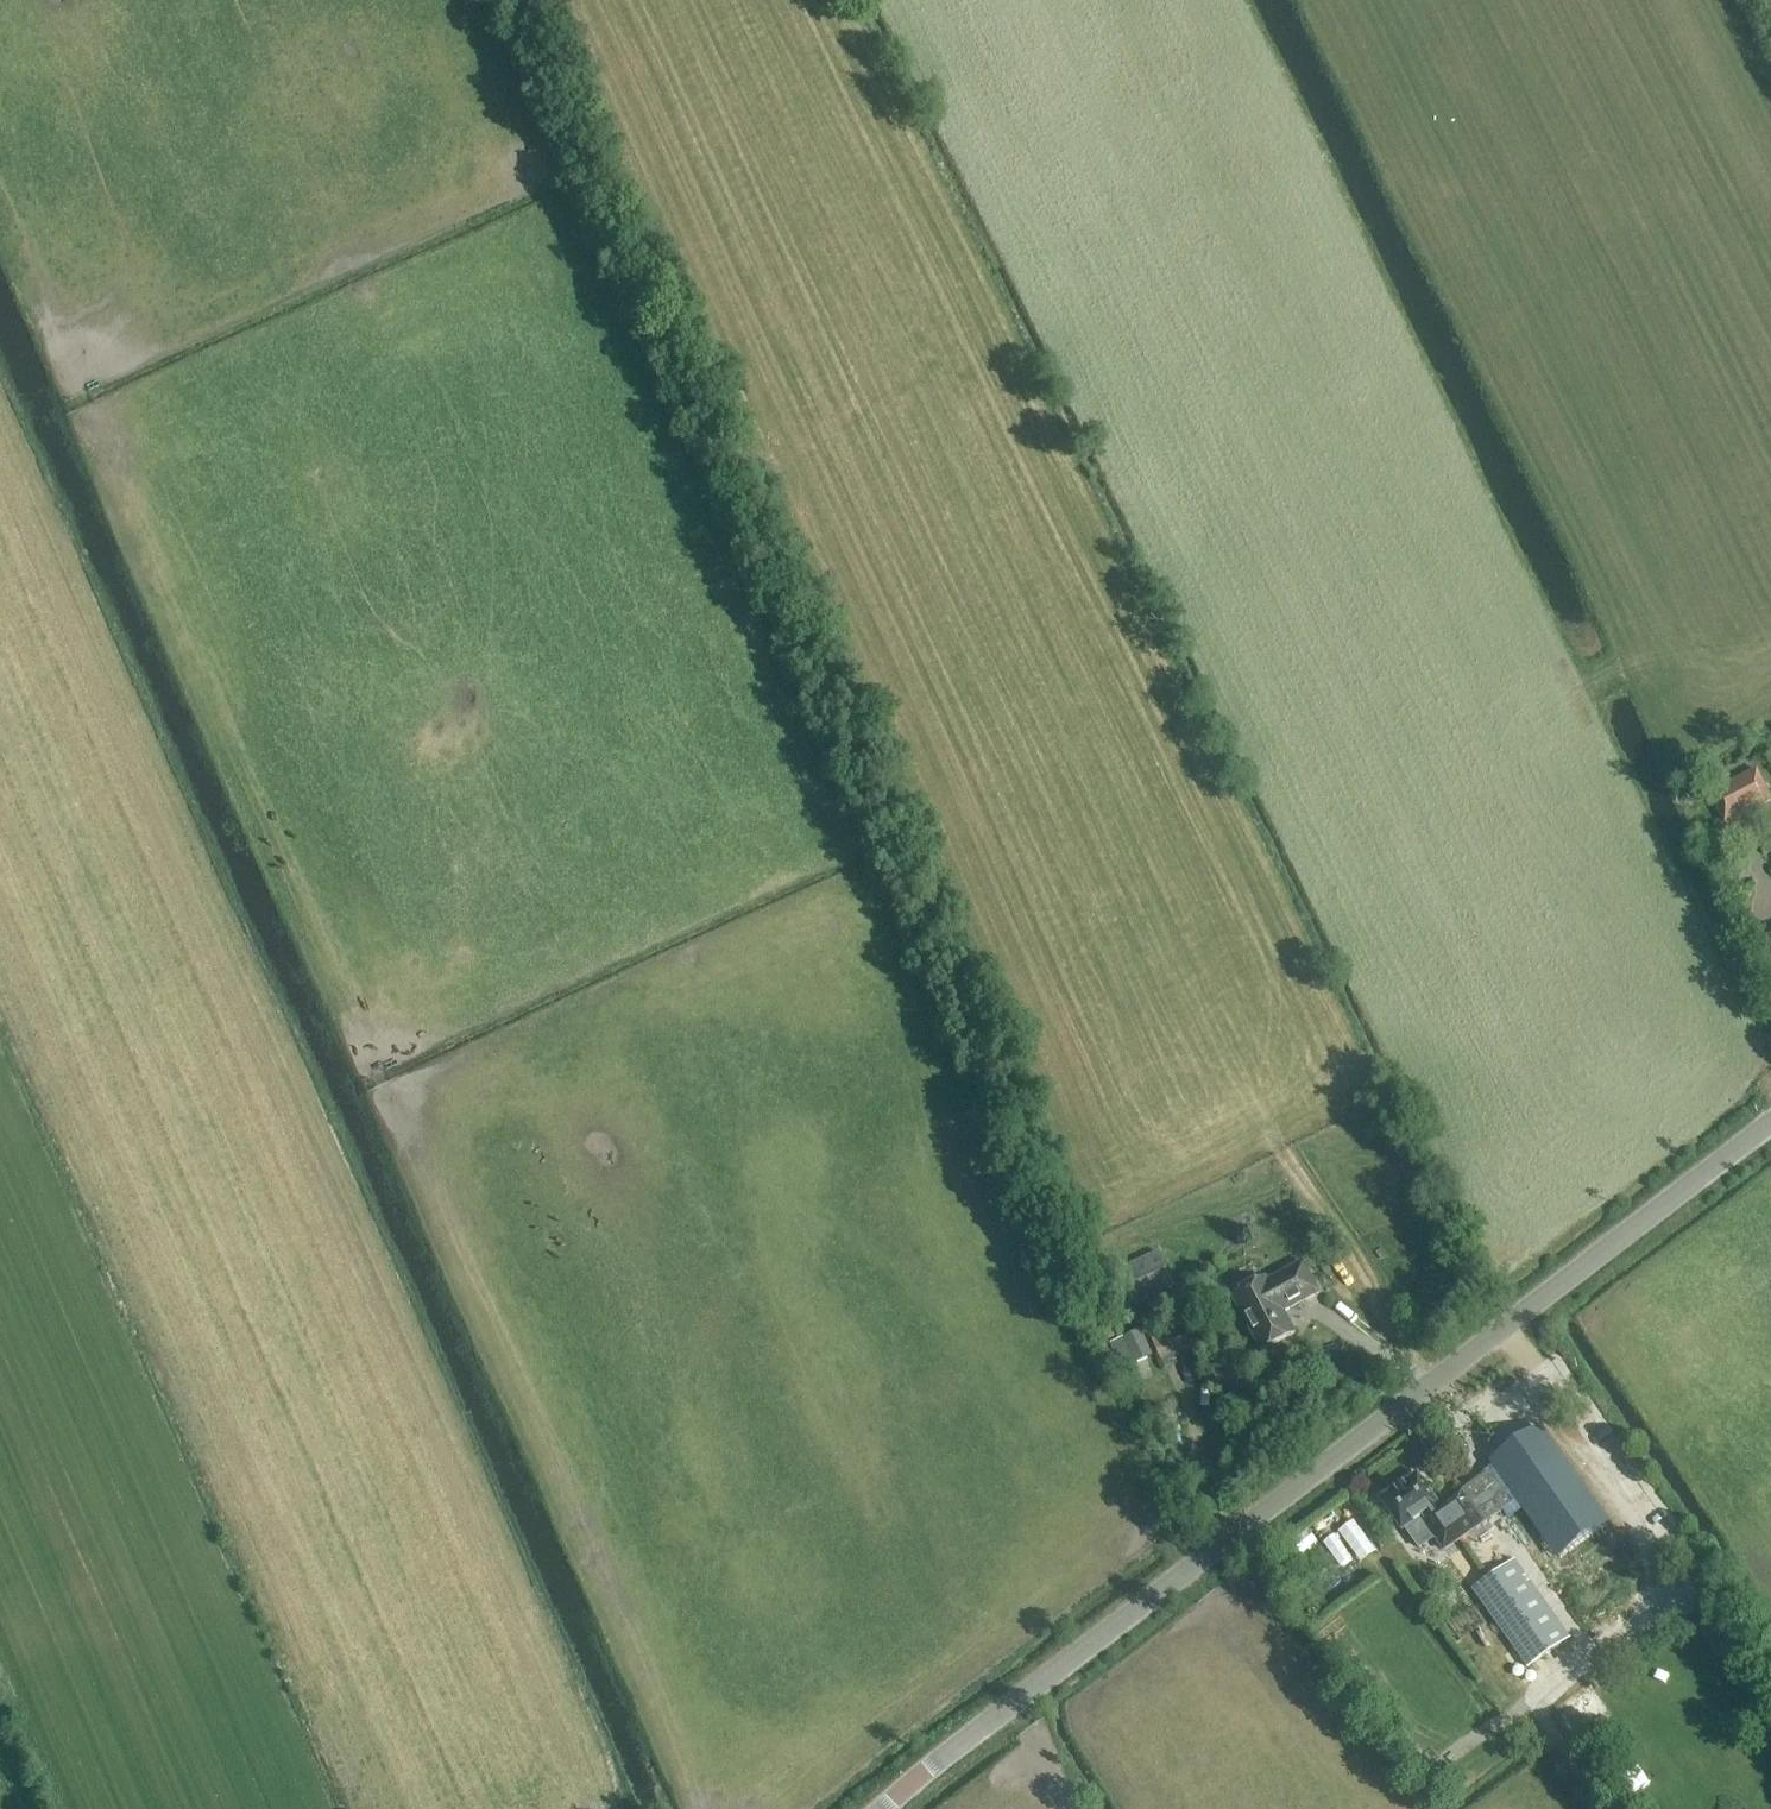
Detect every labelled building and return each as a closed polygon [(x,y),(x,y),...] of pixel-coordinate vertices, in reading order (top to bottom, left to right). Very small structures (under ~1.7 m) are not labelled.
[(1770,802),(1770,796),(1757,769),(1708,794),(1725,826),(1770,802)] [(1115,1271),(1131,1307),(1175,1288),(1158,1252),(1115,1271)] [(1269,1281),(1267,1278),(1231,1297),(1261,1353),(1297,1334),(1286,1313),(1322,1294),(1304,1262),(1269,1281)] [(1114,1317),(1102,1323),(1110,1339),(1122,1333),(1114,1317)] [(1166,1336),(1174,1355),(1197,1345),(1188,1326),(1166,1336)] [(1144,1329),(1126,1336),(1138,1363),(1155,1355),(1144,1329)] [(1254,1386),(1241,1361),(1220,1372),(1221,1373),(1215,1376),(1227,1399),(1233,1396),(1234,1397),(1254,1386)] [(1418,1476),(1381,1501),(1403,1531),(1422,1518),(1444,1551),(1502,1510),(1586,1630),(1666,1574),(1560,1422),(1479,1478),(1481,1480),(1440,1508),(1418,1476)] [(1568,1639),(1512,1562),(1472,1589),(1526,1668),(1568,1639)]
